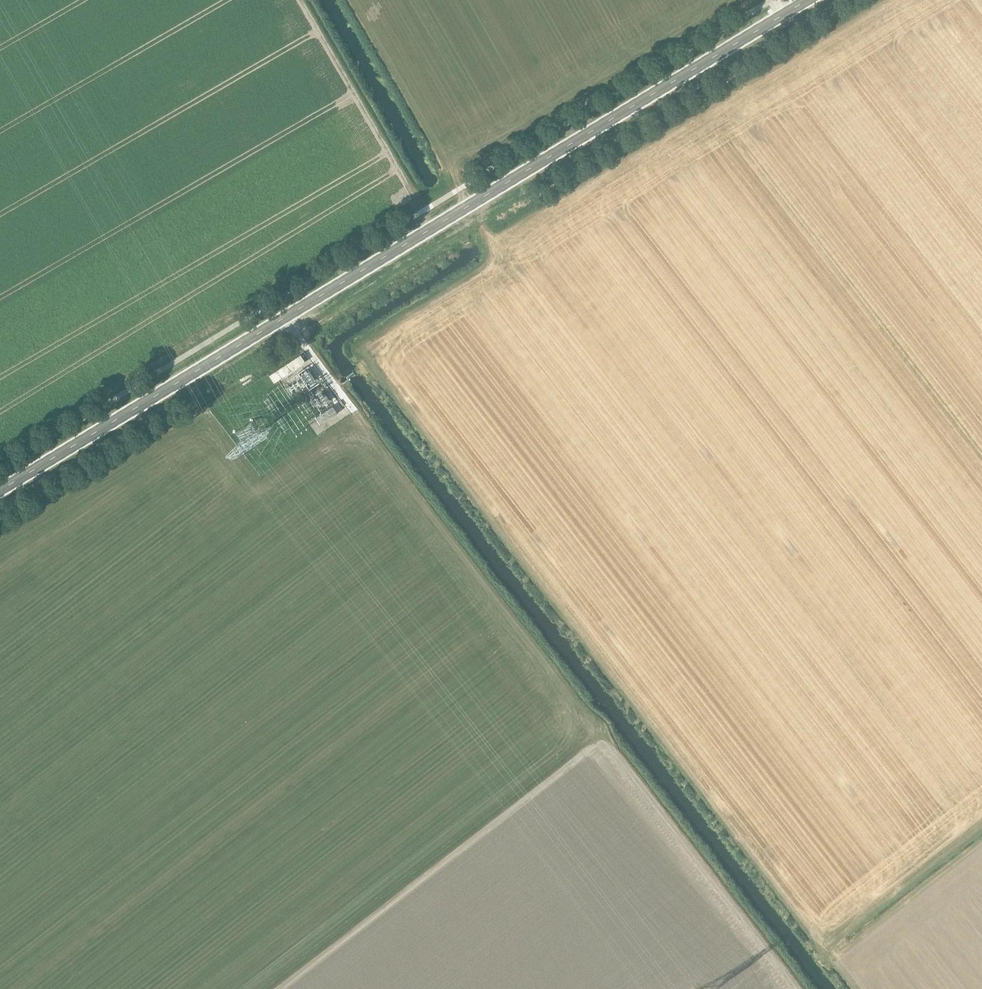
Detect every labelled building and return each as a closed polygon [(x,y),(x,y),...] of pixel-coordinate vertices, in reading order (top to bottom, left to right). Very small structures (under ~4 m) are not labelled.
[(305,362),(300,355),(286,364),(291,372),(305,362)] [(291,372),(286,364),(269,375),(274,383),(291,372)] [(316,417),(321,424),(337,413),(333,406),(316,417)]
